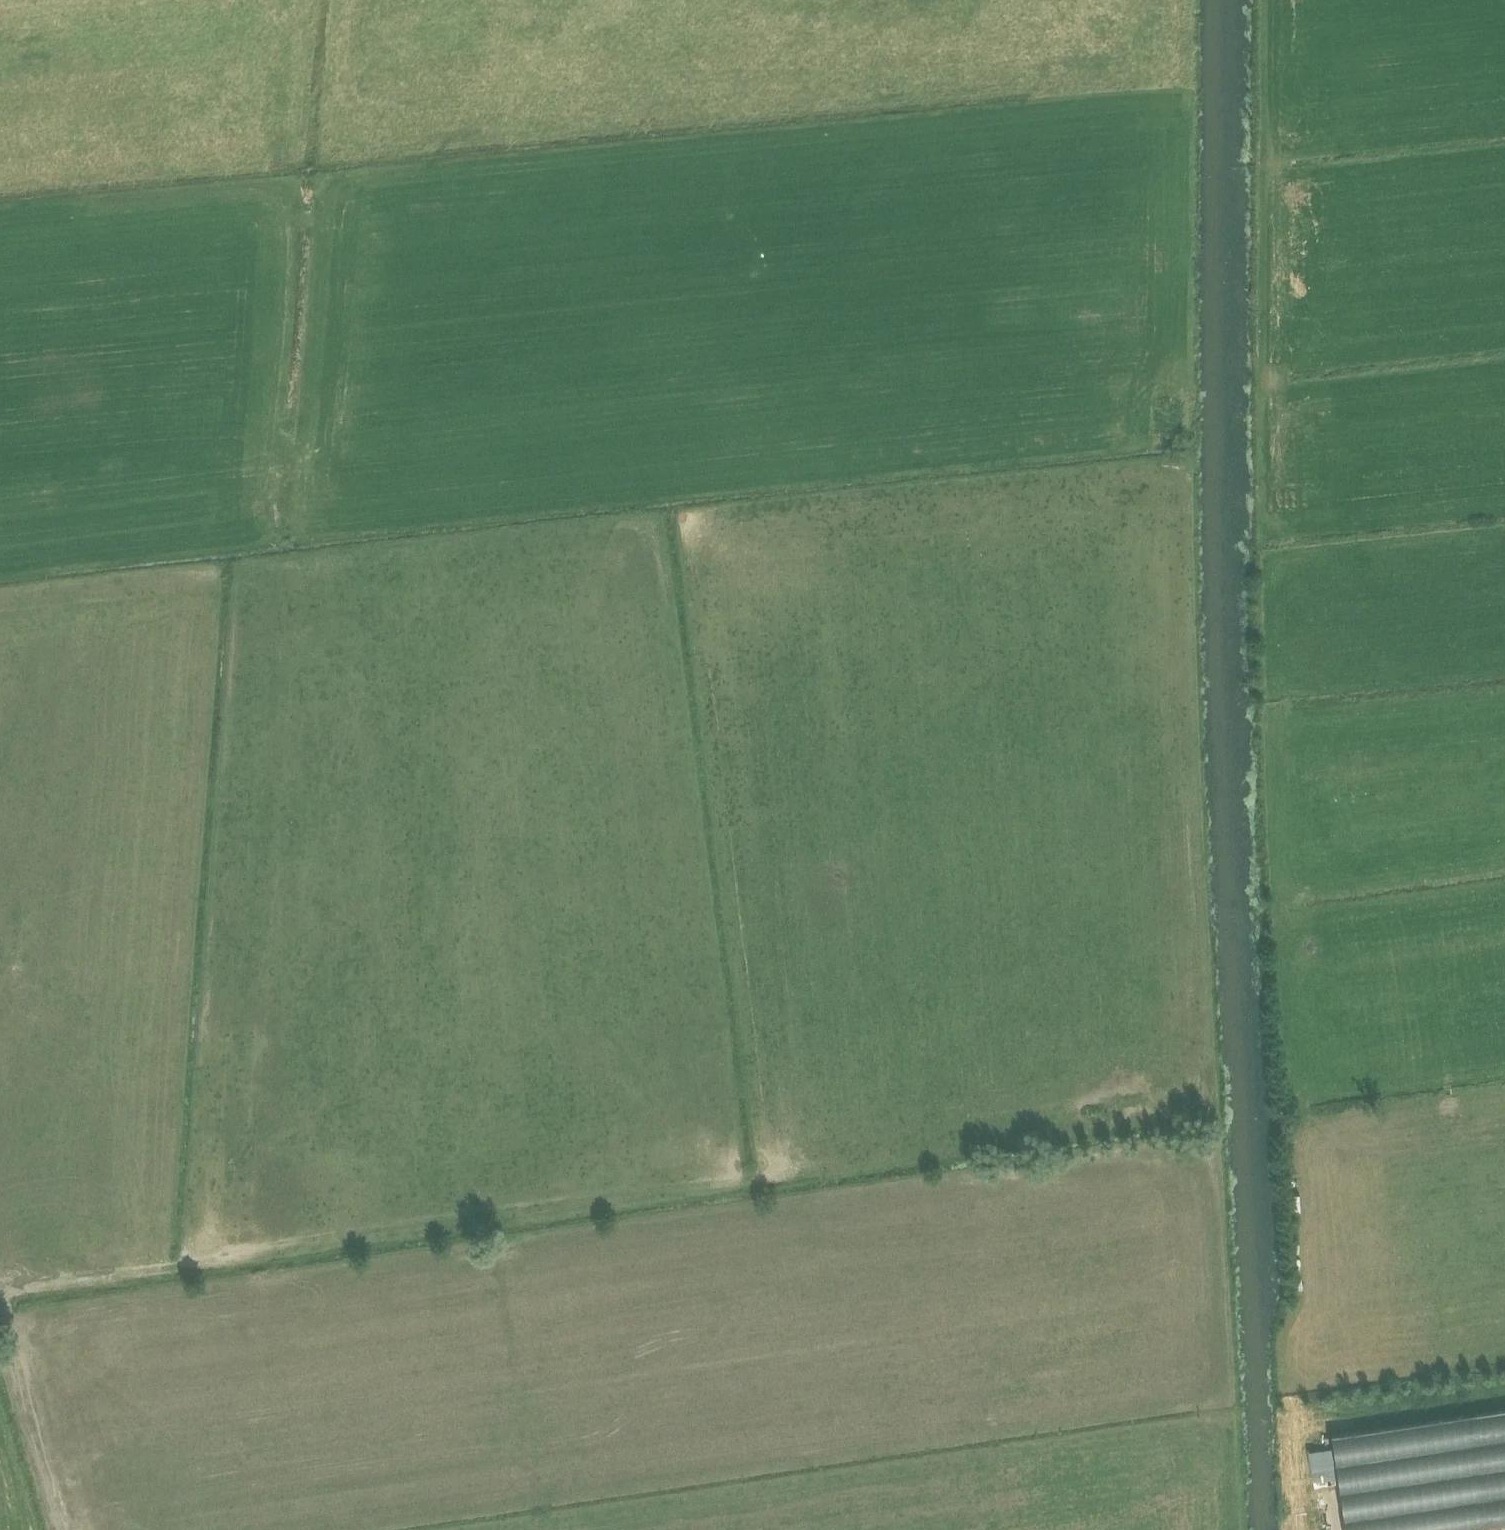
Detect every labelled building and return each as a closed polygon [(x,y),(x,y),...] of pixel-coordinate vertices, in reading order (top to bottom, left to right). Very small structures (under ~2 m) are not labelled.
[(1346,1529),(1447,1529),(1504,1521),(1504,1408),(1332,1434),(1346,1529)]
